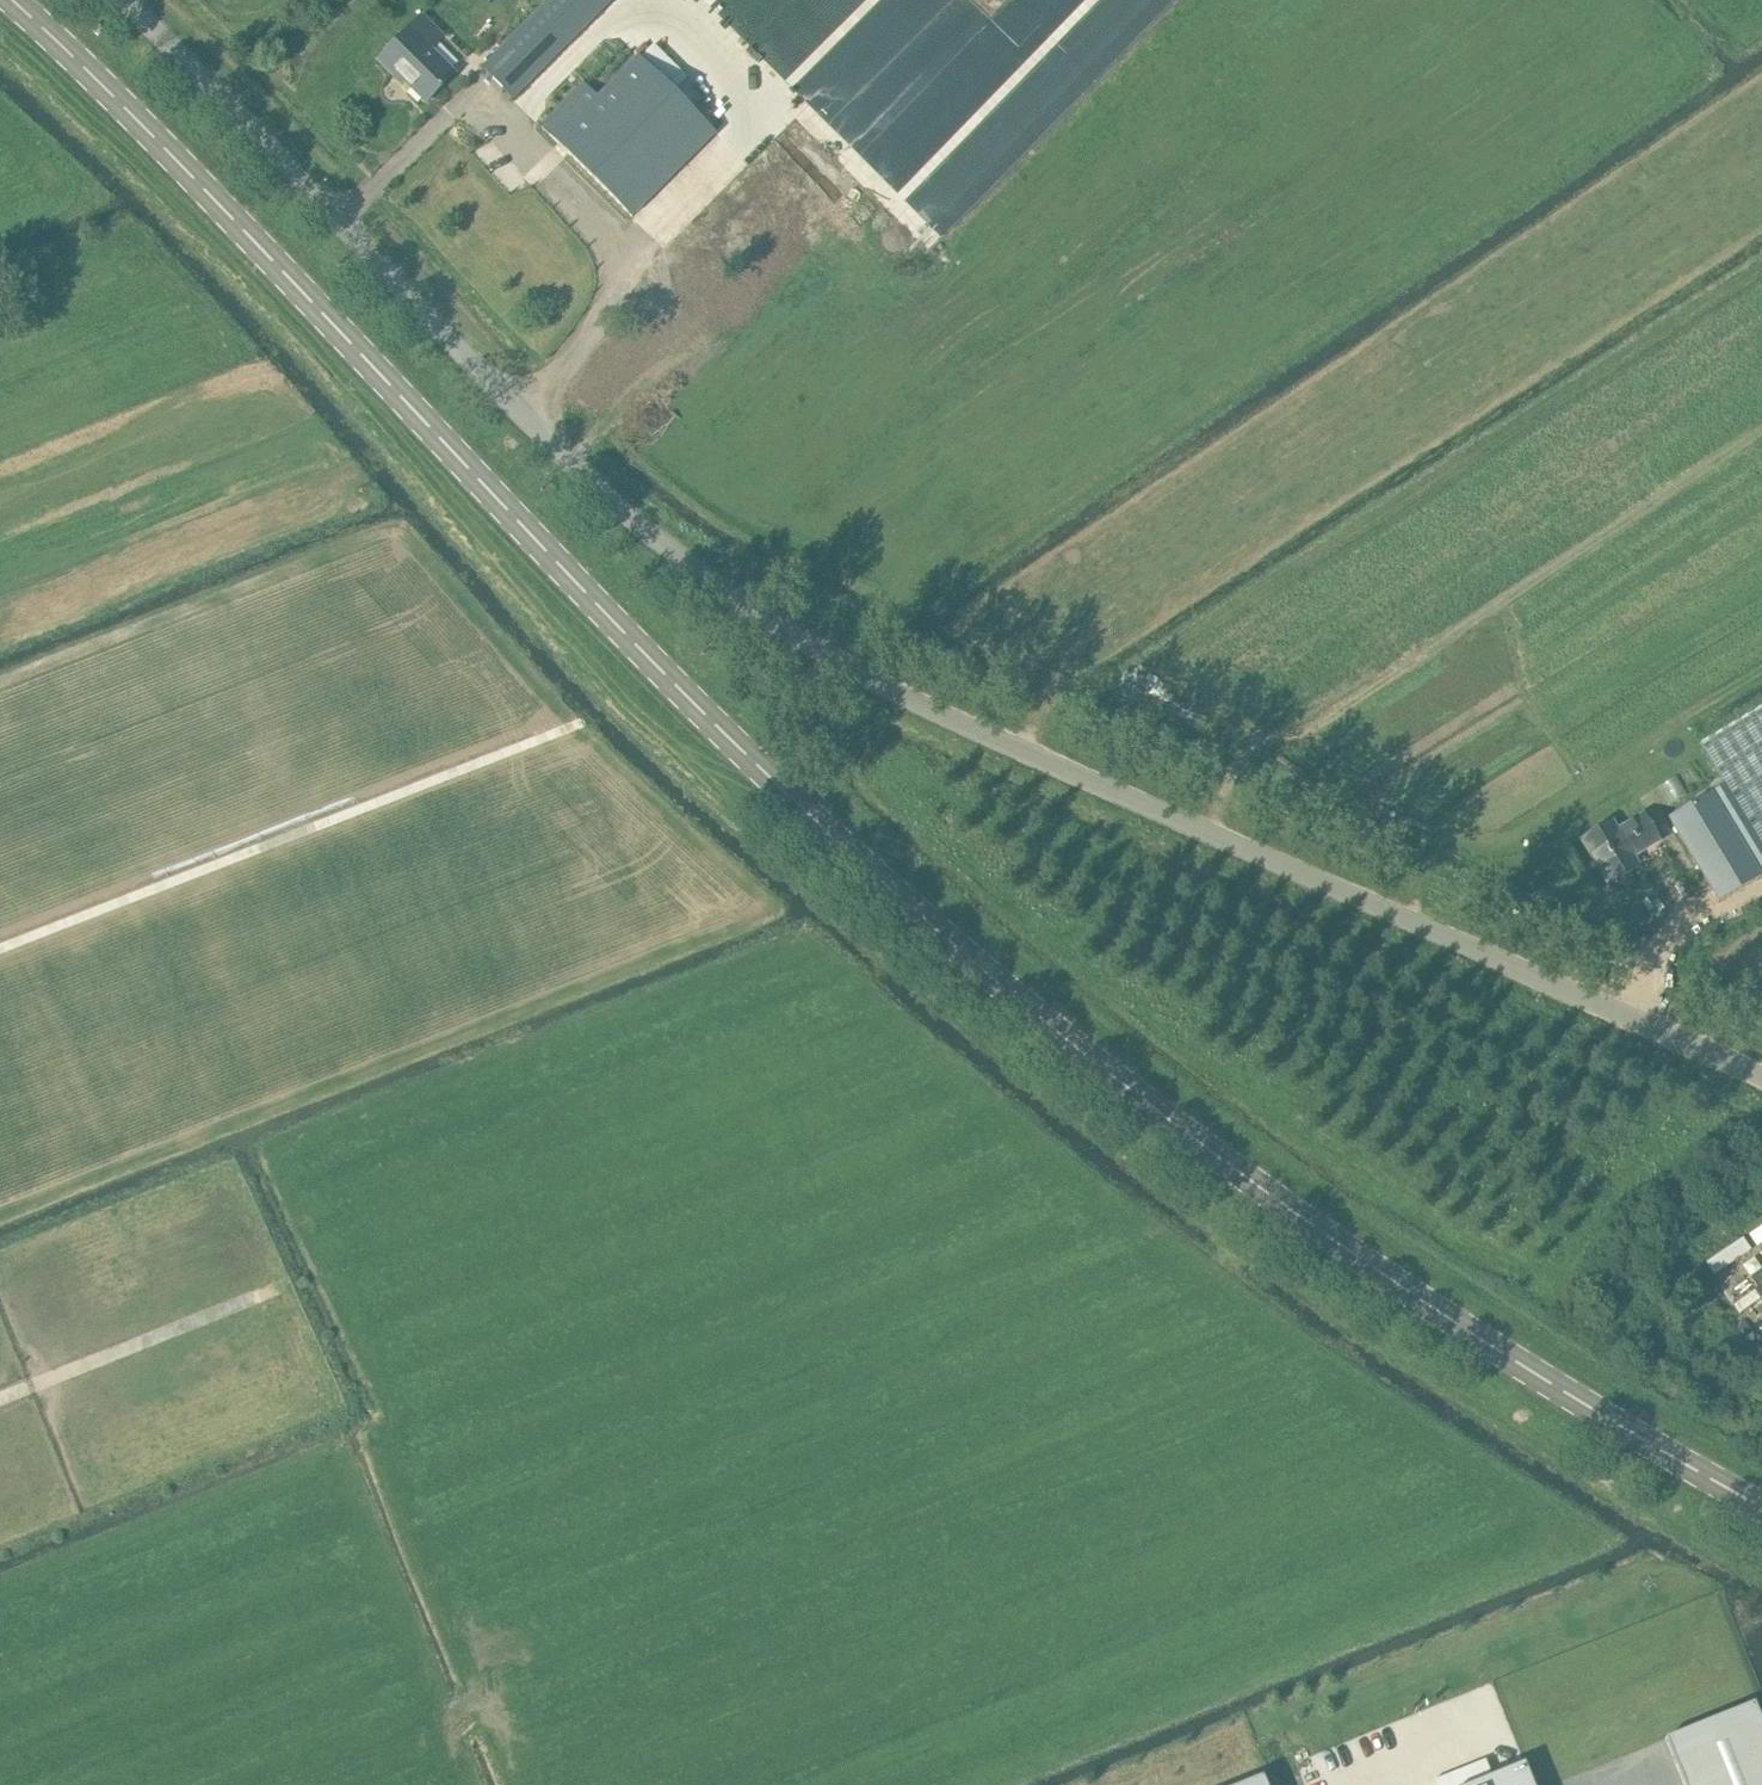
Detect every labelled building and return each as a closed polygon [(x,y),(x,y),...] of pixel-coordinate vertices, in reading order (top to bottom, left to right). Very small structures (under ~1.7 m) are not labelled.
[(481,65),(514,97),(611,0),(547,0),(481,65)] [(405,81),(426,101),(456,72),(432,48),(445,34),(425,14),(383,55),(396,68),(391,73),(402,84),(405,81)] [(540,124),(632,216),(716,131),(638,54),(598,95),(584,81),(540,124)] [(1701,741),(1761,844),(1761,704),(1701,741)] [(1668,816),(1717,899),(1761,873),(1761,871),(1712,788),(1668,816)] [(1579,837),(1608,885),(1641,865),(1636,856),(1662,840),(1645,810),(1618,826),(1613,817),(1579,837)] [(1761,1292),(1761,1269),(1751,1276),(1759,1289),(1761,1292)] [(1761,1298),(1761,1292),(1759,1289),(1735,1306),(1740,1313),(1761,1298)] [(1665,1738),(1684,1784),(1761,1784),(1761,1722),(1754,1702),(1666,1738),(1665,1738)] [(1524,1759),(1462,1784),(1535,1784),(1524,1759)] [(1240,1784),(1266,1784),(1263,1776),(1240,1784)]
